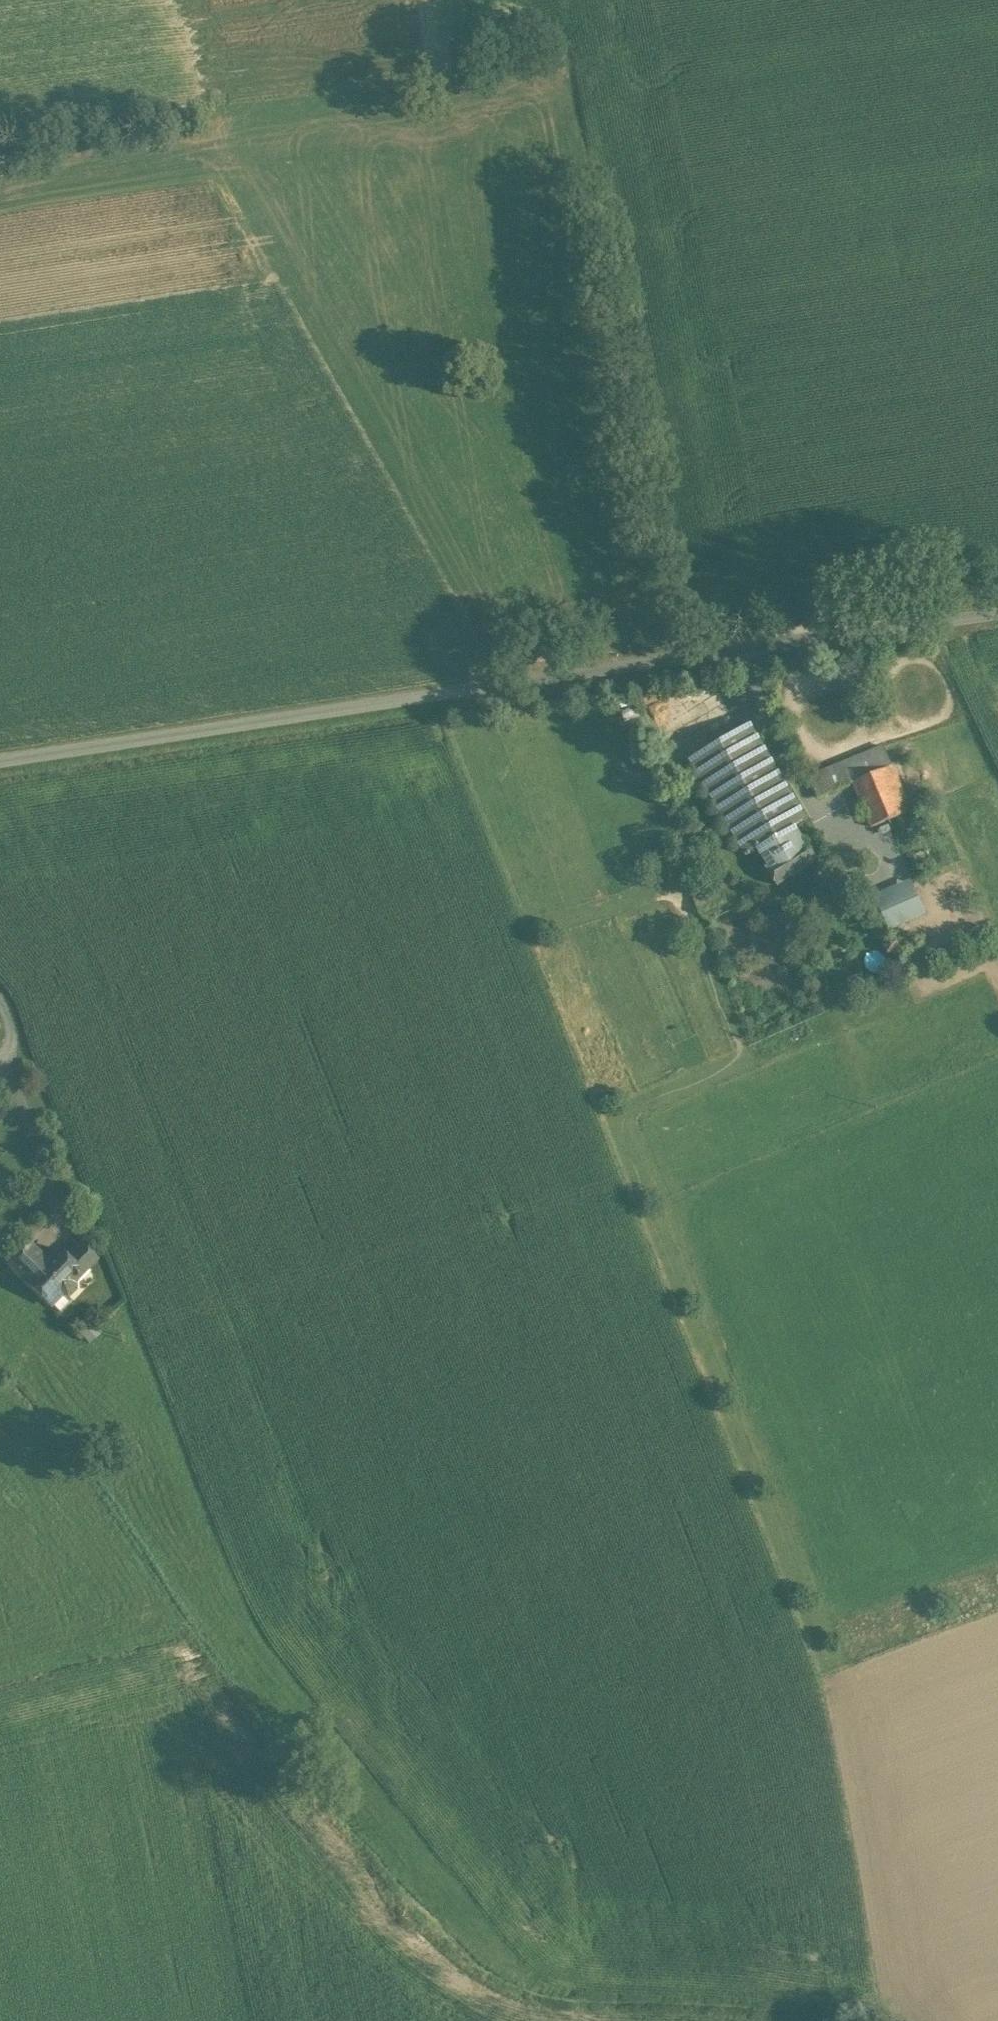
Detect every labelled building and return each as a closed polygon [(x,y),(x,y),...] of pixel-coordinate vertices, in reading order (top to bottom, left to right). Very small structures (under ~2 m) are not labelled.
[(751,725),(691,761),(746,855),(758,849),(796,826),(807,820),(751,725)] [(884,747),(809,778),(817,798),(853,783),(853,784),(893,767),(884,747)] [(893,767),(853,784),(871,828),(911,812),(893,767)] [(796,826),(758,849),(768,866),(766,867),(778,886),(818,861),(807,843),(806,843),(796,826)] [(941,868),(905,884),(914,905),(950,890),(941,868)] [(905,884),(875,897),(886,921),(915,908),(914,905),(905,884)] [(45,1259),(29,1244),(10,1264),(25,1279),(45,1259)] [(67,1259),(55,1248),(45,1259),(25,1279),(51,1304),(60,1295),(66,1295),(73,1287),(73,1282),(96,1259),(81,1244),(67,1259)]
